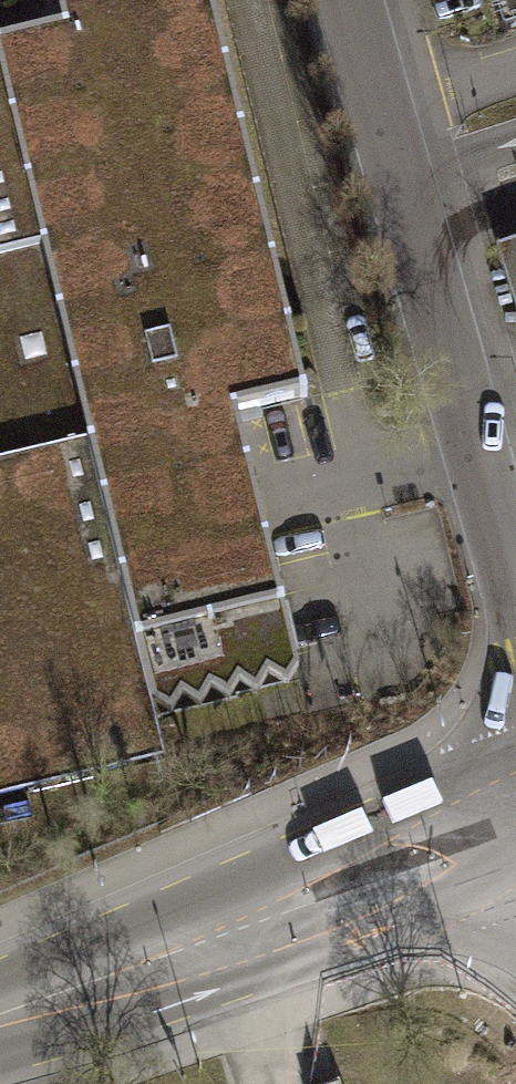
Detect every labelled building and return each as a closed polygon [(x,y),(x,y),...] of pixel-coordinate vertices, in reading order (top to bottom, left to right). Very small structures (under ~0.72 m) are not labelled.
[(267,238),(209,0),(52,0),(61,36),(0,50),(0,304),(267,238)] [(504,39),(515,36),(515,0),(491,0),(504,39)] [(306,398),(267,238),(0,304),(0,472),(88,451),(238,415),(306,398)] [(88,451),(110,537),(150,696),(172,706),(182,688),(201,700),(211,681),(231,693),(240,673),(260,686),(269,666),(288,677),(299,659),(258,499),(238,415),(88,451)] [(0,472),(0,796),(164,755),(150,696),(110,537),(88,451),(0,472)]
